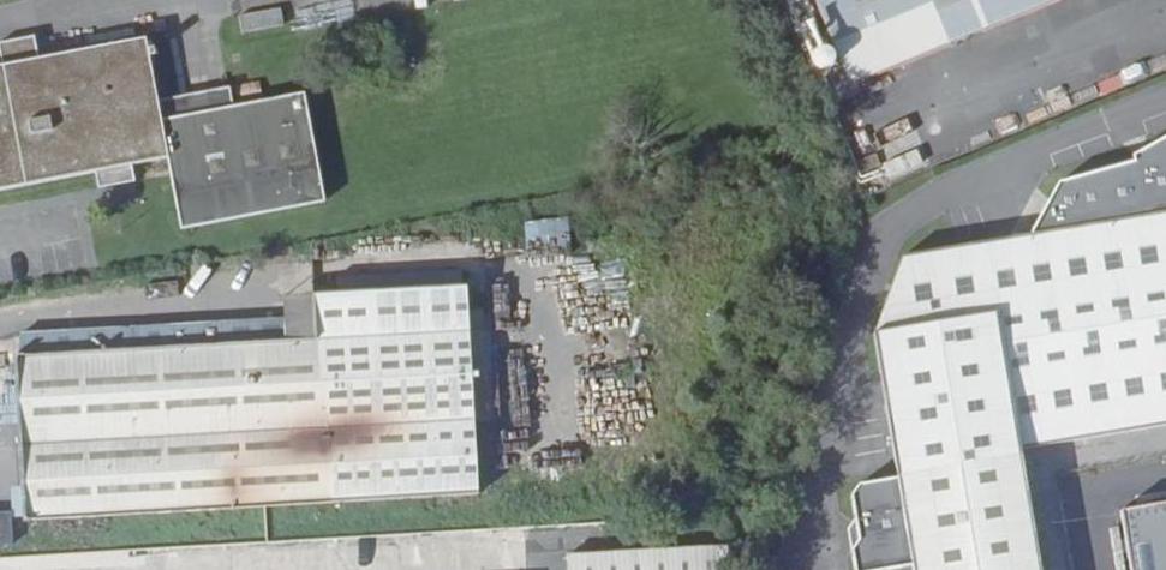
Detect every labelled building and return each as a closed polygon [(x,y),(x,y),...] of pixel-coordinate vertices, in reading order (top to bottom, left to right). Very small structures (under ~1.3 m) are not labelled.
[(857,93),(1068,0),(816,0),(857,93)] [(283,10),(241,18),(244,36),(286,28),(283,10)] [(0,69),(0,193),(98,174),(135,167),(169,161),(162,122),(147,40),(0,69)] [(162,122),(235,109),(231,89),(159,103),(162,122)] [(162,122),(169,161),(182,231),(328,205),(307,95),(235,109),(162,122)] [(907,569),(1035,569),(1014,449),(1165,423),(1165,149),(1159,135),(1123,150),(1124,156),(1046,169),(1018,235),(887,257),(867,339),(892,483),(853,489),(844,497),(852,542),(845,553),(848,569),(905,569),(907,569)] [(891,177),(922,167),(918,153),(887,163),(891,177)] [(135,167),(98,174),(101,191),(138,185),(135,167)] [(285,321),(23,335),(23,357),(17,358),(25,522),(479,496),(476,423),(473,376),(469,287),(313,297),(314,319),(285,321)] [(285,321),(314,319),(313,297),(283,299),(285,321)] [(494,375),(473,376),(476,423),(496,422),(494,375)] [(1113,509),(1123,569),(1165,569),(1165,500),(1113,509)] [(13,514),(0,514),(0,551),(15,550),(13,514)] [(570,558),(571,569),(731,569),(730,550),(570,558)]
